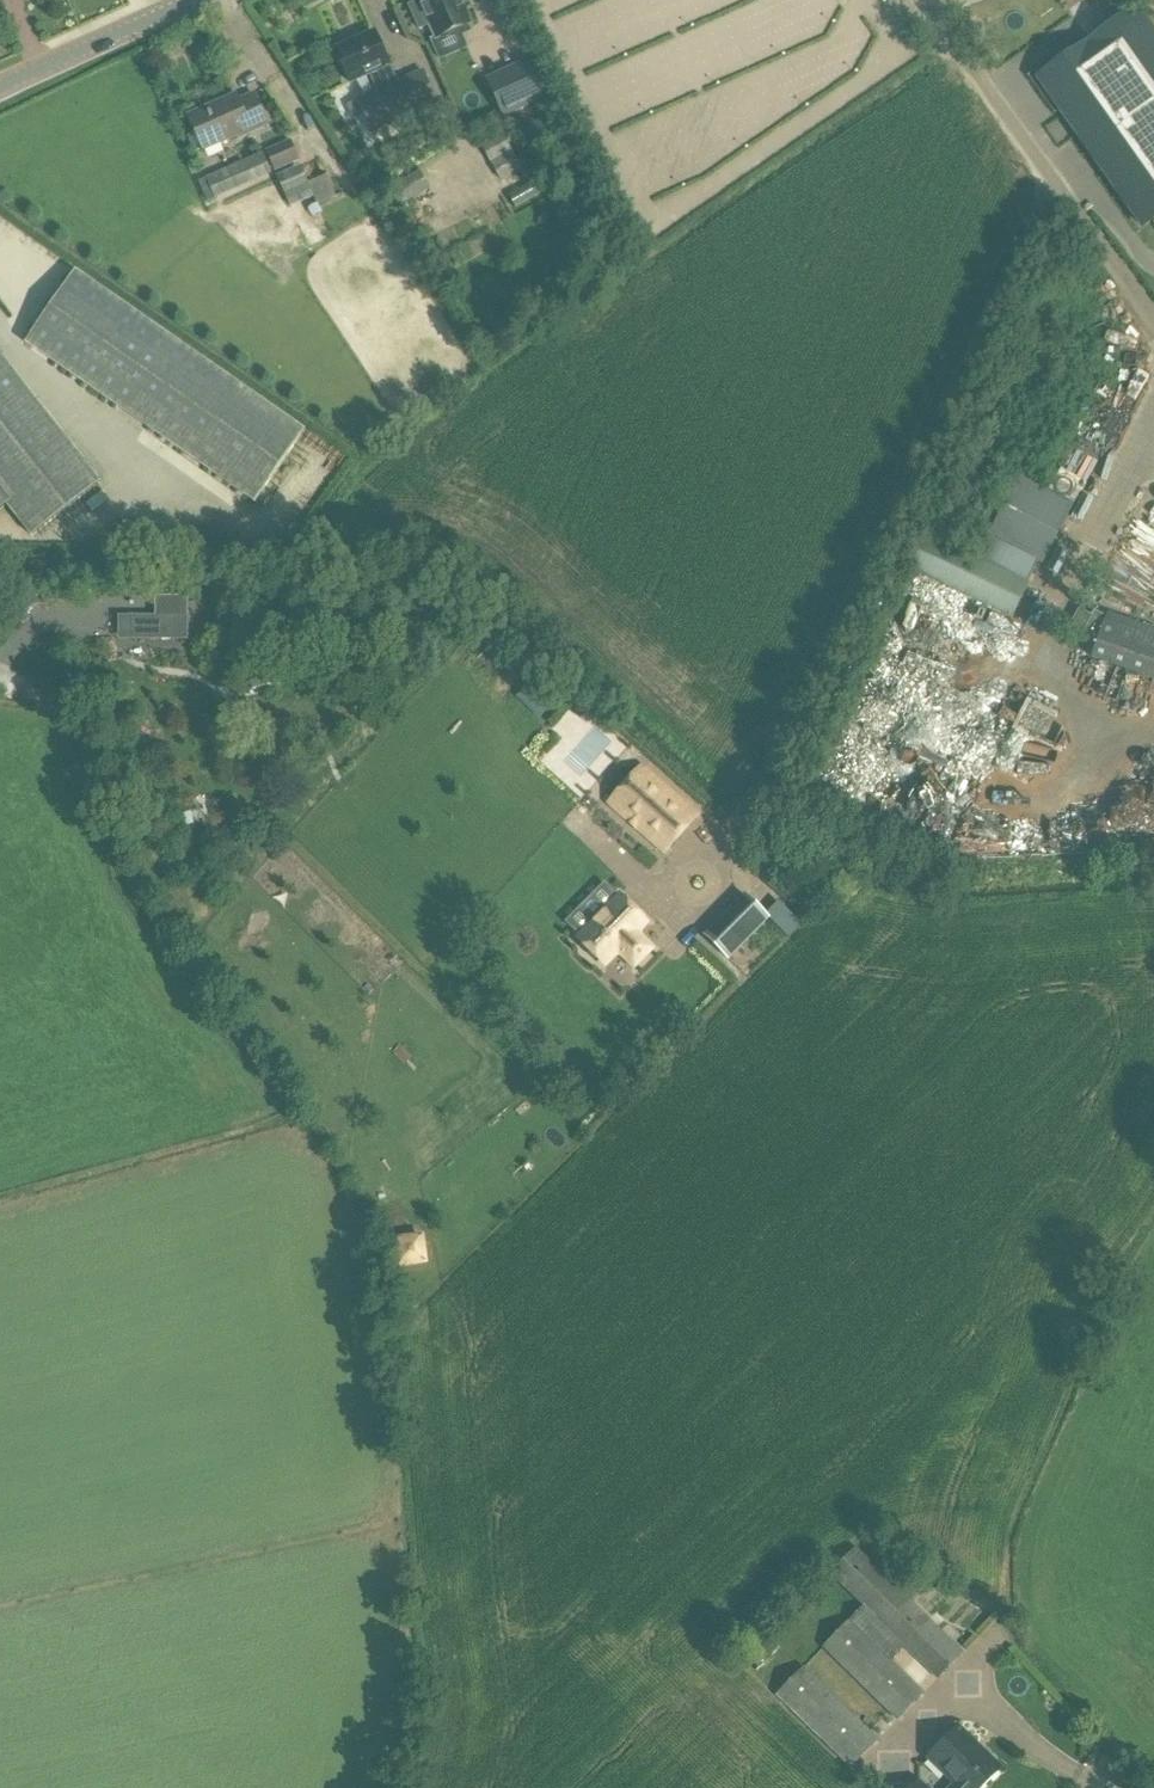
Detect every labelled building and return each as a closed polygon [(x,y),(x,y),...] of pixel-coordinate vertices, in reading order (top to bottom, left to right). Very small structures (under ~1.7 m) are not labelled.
[(409,6),(415,19),(420,29),(430,25),(437,39),(470,25),(459,0),(419,0),(420,1),(409,6)] [(1117,0),(1070,0),(1092,34),(1125,12),(1117,0)] [(1038,78),(1143,227),(1153,220),(1153,35),(1136,10),(1038,78)] [(375,34),(336,52),(351,84),(372,74),(380,91),(359,101),(374,134),(439,104),(424,71),(398,83),(375,34)] [(530,59),(486,79),(489,84),(503,116),(504,117),(548,98),(533,65),(530,59)] [(237,96),(190,117),(206,152),(240,136),(242,138),(269,126),(255,95),(240,102),(237,96)] [(295,141),(268,153),(276,170),(302,158),(295,141)] [(477,156),(486,173),(505,163),(496,146),(477,156)] [(303,169),(281,180),(288,193),(310,182),(303,169)] [(421,170),(391,188),(402,206),(432,188),(421,170)] [(516,207),(544,191),(538,180),(510,196),(516,207)] [(74,272),(25,343),(254,503),(304,432),(74,272)] [(9,505),(33,537),(40,532),(105,482),(0,347),(0,512),(9,505)] [(1116,396),(1126,403),(1140,380),(1130,373),(1116,396)] [(1076,484),(1087,489),(1098,464),(1061,448),(1046,483),(1072,494),(1076,484)] [(1141,607),(1153,574),(1153,562),(1105,544),(1089,588),(1141,607)] [(1092,659),(1153,681),(1153,631),(1108,614),(1092,659)] [(188,616),(131,616),(130,637),(188,638),(188,616)] [(588,707),(579,699),(571,708),(580,715),(588,707)] [(645,765),(609,806),(664,855),(700,813),(645,765)] [(761,849),(745,866),(786,903),(802,886),(761,849)] [(576,935),(573,937),(581,945),(581,951),(593,962),(599,963),(604,968),(618,954),(632,968),(635,970),(658,947),(656,945),(642,931),(651,922),(619,891),(615,896),(576,935)] [(744,895),(702,937),(728,962),(769,920),(744,895)] [(864,1608),(824,1649),(897,1721),(923,1694),(891,1662),(905,1648),(937,1680),(962,1654),(856,1550),(831,1575),(864,1608)] [(803,1668),(776,1697),(851,1770),(878,1741),(803,1668)] [(1002,1770),(959,1727),(928,1759),(954,1785),(951,1787),(984,1787),(1002,1770)]
